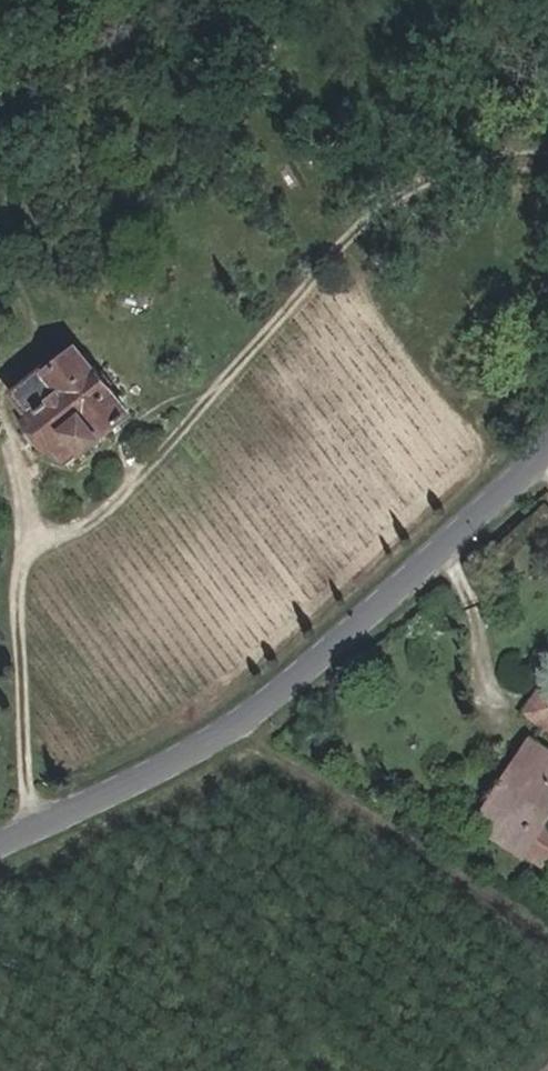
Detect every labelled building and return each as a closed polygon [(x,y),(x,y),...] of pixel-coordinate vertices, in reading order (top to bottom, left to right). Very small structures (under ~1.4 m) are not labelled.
[(132,414),(74,342),(66,348),(61,343),(43,358),(47,363),(10,392),(29,416),(26,418),(29,421),(46,442),(49,445),(51,444),(68,464),(132,414)] [(46,442),(29,421),(25,425),(41,444),(46,442)] [(545,684),(526,713),(547,728),(547,686),(545,684)] [(545,820),(547,816),(547,754),(531,742),(498,792),(512,800),(491,831),(547,868),(547,822),(545,820)] [(491,831),(512,800),(498,792),(478,822),(491,831)]
